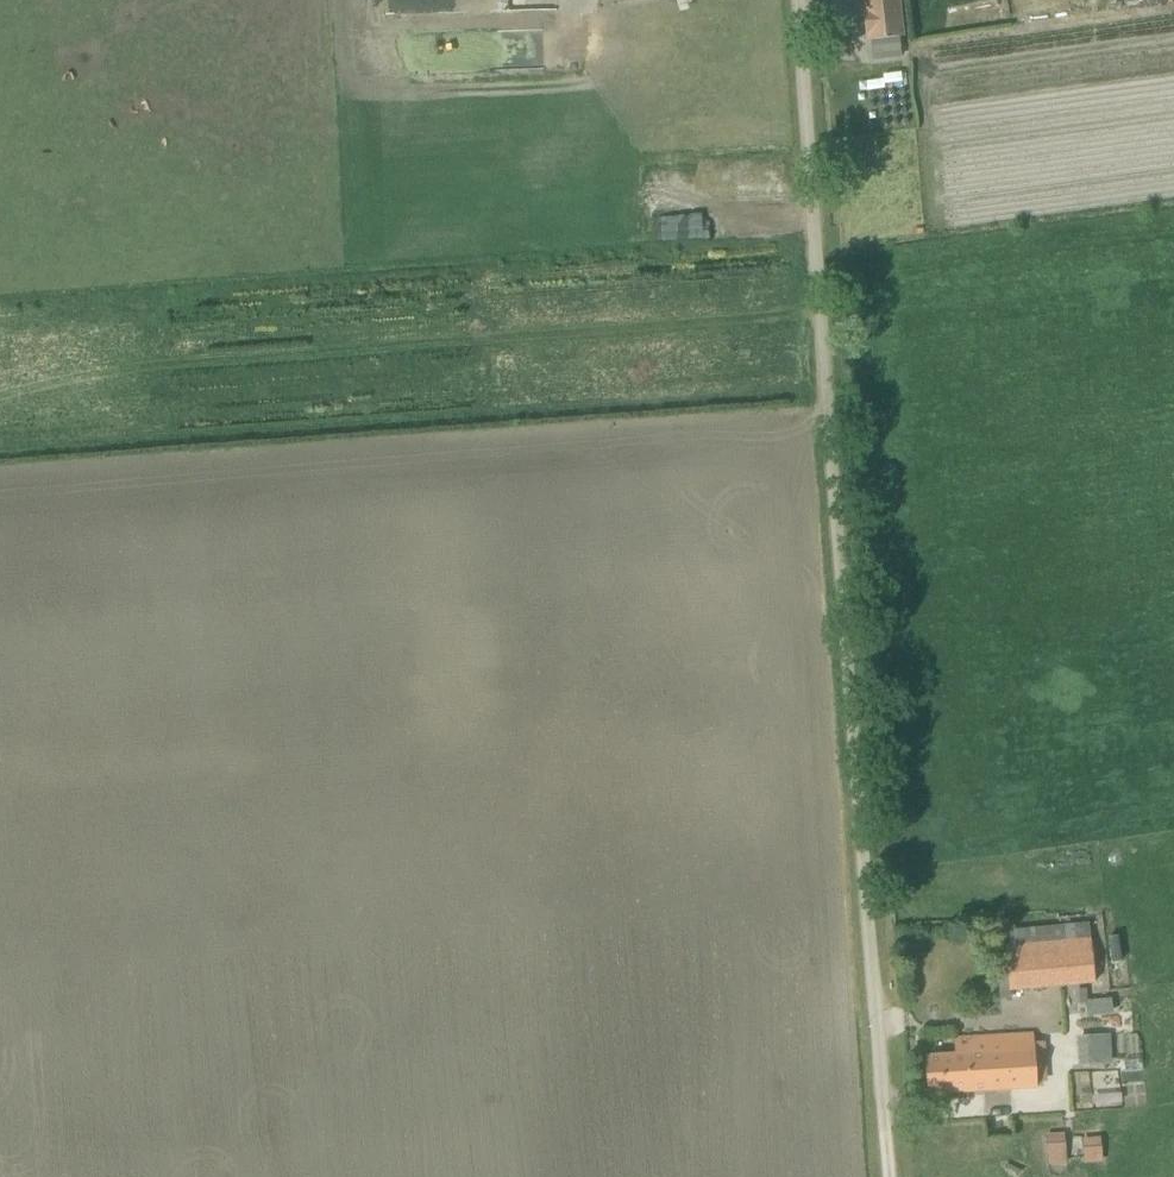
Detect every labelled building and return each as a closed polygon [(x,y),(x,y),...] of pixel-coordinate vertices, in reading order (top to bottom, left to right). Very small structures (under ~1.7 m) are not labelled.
[(897,38),(893,0),(860,0),(862,13),(859,13),(862,37),(864,36),(865,41),(867,41),(869,60),(897,57),(895,38),(897,38)] [(949,16),(952,31),(1005,21),(1003,6),(949,16)] [(538,32),(477,32),(477,70),(537,70),(538,32)] [(1090,939),(1005,948),(1009,990),(1095,981),(1090,939)] [(1081,1065),(1114,1064),(1113,1033),(1079,1034),(1081,1065)] [(1033,1088),(1033,1080),(1047,1079),(1044,1039),(1031,1041),(1030,1036),(954,1039),(955,1054),(924,1056),(927,1094),(1033,1088)] [(1117,1070),(1092,1071),(1093,1092),(1118,1091),(1117,1070)] [(1048,1162),(1068,1162),(1067,1133),(1047,1134),(1048,1162)]
